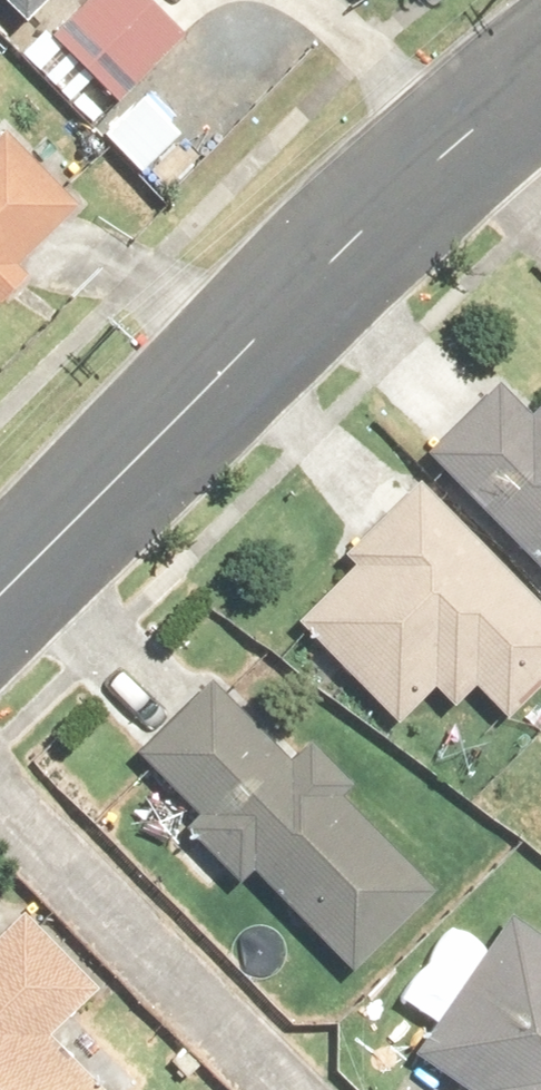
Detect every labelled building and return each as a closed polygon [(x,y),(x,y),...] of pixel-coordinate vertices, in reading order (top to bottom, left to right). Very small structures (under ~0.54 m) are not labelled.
[(37,26),(64,0),(12,0),(37,26)] [(162,0),(105,0),(61,46),(126,109),(198,35),(162,0)] [(2,293),(18,309),(44,283),(28,267),(88,208),(17,137),(0,154),(0,294),(2,293)] [(416,453),(540,584),(540,388),(519,409),(492,380),(416,453)] [(282,618),(387,724),(422,690),(438,706),(459,685),(492,717),(540,668),(540,621),(402,481),(328,555),(337,564),(282,618)] [(197,675),(123,749),(188,813),(169,831),(223,885),(237,871),(336,970),(417,889),(329,801),(344,786),(297,739),(280,757),(197,675)] [(42,1040),(90,994),(14,913),(0,927),(0,1089),(90,1089),(42,1040)] [(496,913),(401,1059),(449,1089),(540,1089),(540,942),(496,913)]
